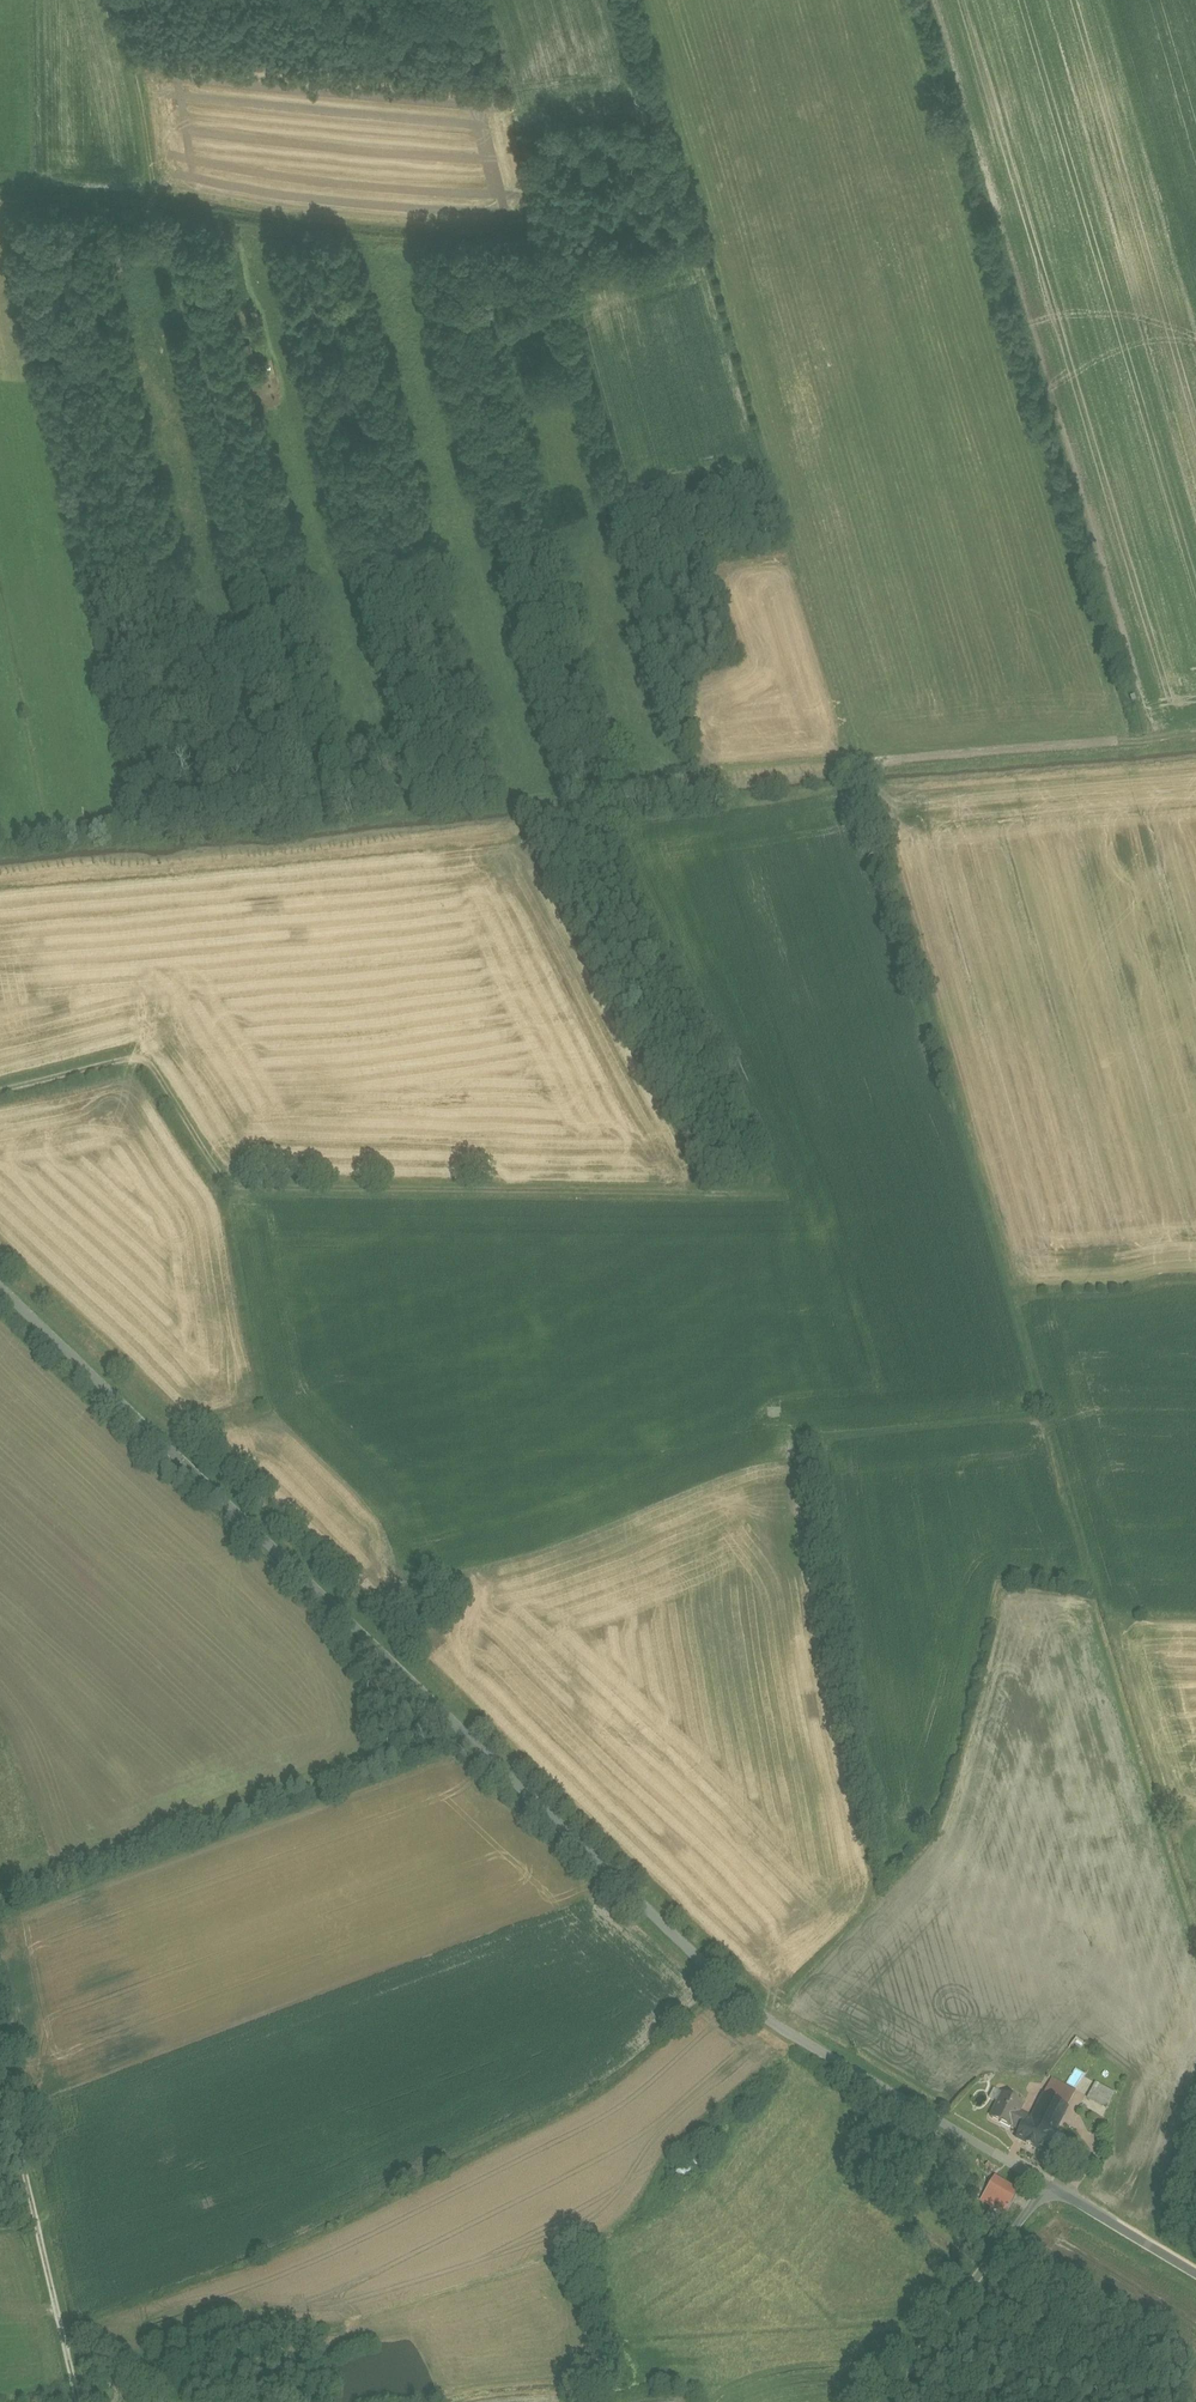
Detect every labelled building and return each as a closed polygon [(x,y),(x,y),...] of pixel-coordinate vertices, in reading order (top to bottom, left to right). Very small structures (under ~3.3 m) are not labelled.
[(260,369),(255,345),(250,346),(244,347),(250,372),(260,369)] [(1099,2082),(1090,2099),(1110,2109),(1119,2092),(1099,2082)] [(1034,2120),(1025,2116),(1028,2108),(1005,2096),(992,2122),(1015,2134),(1016,2133),(1022,2136),(1018,2143),(1067,2168),(1078,2146),(1060,2136),(1073,2112),(1072,2111),(1080,2095),(1056,2083),(1048,2099),(1046,2098),(1034,2120)] [(686,2185),(698,2173),(691,2166),(678,2178),(686,2185)] [(1021,2194),(1000,2181),(993,2191),(989,2198),(1010,2211),(1014,2204),(1021,2194)]
